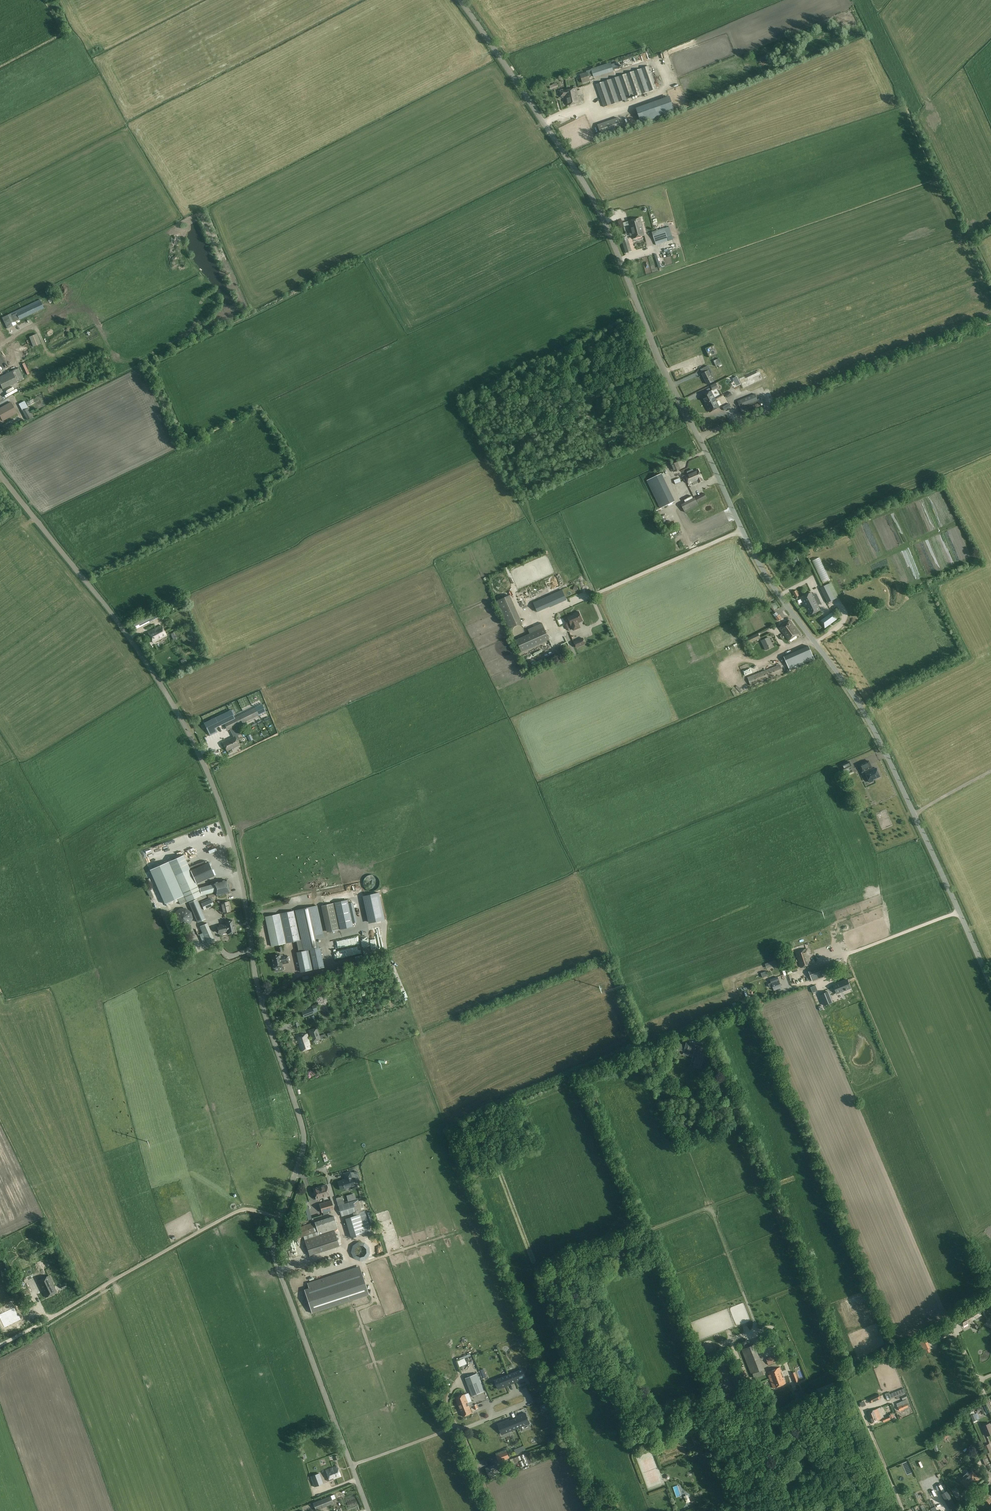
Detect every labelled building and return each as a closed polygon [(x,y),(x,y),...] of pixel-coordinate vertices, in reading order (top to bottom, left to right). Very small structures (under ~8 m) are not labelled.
[(587,71),(587,73),(580,75),(583,83),(590,81),(588,76),(593,75),(594,78),(614,71),(611,62),(592,69),(587,71)] [(657,89),(649,66),(596,85),(604,107),(625,100),(625,102),(628,101),(627,99),(657,89)] [(576,88),(564,91),(563,90),(562,90),(561,90),(560,91),(560,92),(561,97),(562,96),(562,98),(566,97),(567,106),(579,103),(576,88)] [(653,105),(625,113),(629,127),(659,117),(653,105)] [(601,135),(622,128),(618,118),(598,125),(601,135)] [(634,220),(629,221),(631,230),(633,239),(644,236),(643,230),(640,218),(634,220)] [(665,228),(652,232),(656,245),(664,242),(668,241),(665,228)] [(632,251),(627,237),(621,239),(626,253),(632,251)] [(10,314),(2,318),(7,329),(13,326),(12,323),(14,322),(44,308),(41,302),(11,316),(10,314)] [(18,356),(17,355),(21,352),(20,349),(9,355),(11,359),(18,356)] [(692,360),(684,364),(686,369),(698,364),(697,359),(698,359),(697,355),(691,358),(692,360)] [(18,368),(12,371),(18,382),(24,379),(18,368)] [(710,370),(702,374),(707,384),(715,381),(711,373),(712,373),(710,370)] [(748,372),(750,379),(759,377),(757,370),(748,372)] [(18,382),(12,371),(0,377),(0,384),(3,389),(18,382)] [(706,404),(715,399),(711,391),(702,396),(706,404)] [(718,403),(725,399),(721,391),(714,395),(718,403)] [(754,391),(736,398),(737,401),(755,394),(754,391)] [(740,408),(758,401),(755,394),(737,401),(740,408)] [(705,404),(710,412),(719,407),(715,399),(706,404),(705,404)] [(33,417),(25,401),(19,404),(28,420),(33,417)] [(761,407),(758,401),(740,408),(743,415),(761,407)] [(2,419),(3,421),(17,413),(11,402),(0,408),(0,420),(2,419)] [(7,423),(2,426),(5,431),(10,429),(7,423)] [(681,469),(678,462),(669,465),(671,471),(673,470),(674,472),(681,469)] [(685,475),(687,479),(689,484),(693,483),(693,485),(703,481),(698,469),(694,471),(693,469),(687,472),(687,473),(688,473),(685,475)] [(647,481),(660,508),(675,501),(662,473),(647,481)] [(704,493),(681,504),(685,512),(699,505),(697,502),(707,498),(704,493)] [(827,603),(835,599),(827,584),(820,588),(827,603)] [(537,612),(566,599),(562,590),(532,603),(535,610),(536,609),(537,612)] [(811,593),(806,595),(811,604),(816,602),(811,593)] [(522,623),(510,595),(497,601),(509,629),(522,623)] [(811,604),(806,595),(801,598),(806,607),(811,604)] [(816,602),(811,604),(806,607),(810,615),(820,610),(816,602)] [(155,613),(133,624),(136,629),(158,618),(157,617),(163,615),(161,611),(155,613)] [(583,621),(579,611),(567,616),(571,626),(572,625),(573,630),(580,627),(578,623),(583,621)] [(835,611),(820,621),(825,628),(837,619),(839,617),(835,611)] [(799,633),(796,628),(790,621),(780,628),(789,641),(799,633)] [(166,636),(161,626),(148,633),(153,643),(166,636)] [(522,652),(550,639),(544,627),(516,640),(522,652)] [(179,638),(176,631),(171,634),(173,640),(179,638)] [(750,643),(760,638),(758,633),(747,638),(750,643)] [(585,644),(583,638),(574,642),(576,648),(585,644)] [(774,647),(769,638),(762,641),(766,650),(774,647)] [(815,661),(809,646),(784,657),(790,671),(815,661)] [(751,686),(784,673),(781,664),(747,677),(751,686)] [(227,729),(228,729),(229,728),(231,732),(242,726),(240,723),(257,715),(253,708),(224,722),(227,729)] [(234,736),(233,737),(222,742),(226,750),(238,744),(234,736)] [(872,767),(869,761),(859,765),(863,774),(865,773),(870,782),(873,781),(873,780),(880,776),(876,768),(872,770),(871,767),(872,767)] [(850,771),(848,767),(851,766),(849,762),(842,765),(845,773),(850,771)] [(208,861),(204,863),(190,869),(184,855),(169,862),(175,875),(187,902),(201,895),(196,883),(210,877),(214,875),(208,861)] [(184,896),(175,875),(169,862),(150,870),(165,904),(184,896)] [(225,880),(224,880),(213,883),(214,884),(199,888),(202,895),(202,897),(208,896),(208,897),(216,895),(216,896),(229,893),(228,889),(229,889),(228,883),(226,884),(225,880)] [(189,902),(197,922),(206,919),(197,899),(189,902)] [(211,899),(201,903),(204,910),(214,905),(211,899)] [(340,929),(353,926),(347,900),(334,902),(340,929)] [(228,902),(224,903),(221,903),(223,913),(230,911),(228,902)] [(321,906),(327,932),(339,929),(334,903),(321,906)] [(295,910),(302,943),(324,938),(317,905),(295,910)] [(293,911),(265,917),(271,946),(299,940),(293,911)] [(235,933),(232,920),(225,922),(226,923),(219,925),(221,934),(228,933),(228,934),(235,933)] [(215,940),(207,923),(200,926),(203,933),(199,934),(204,944),(207,943),(215,940)] [(334,946),(328,947),(329,956),(358,951),(356,941),(358,941),(357,933),(333,937),(334,946)] [(319,947),(303,951),(296,952),(300,972),(323,967),(319,947)] [(808,955),(809,954),(807,949),(806,949),(796,952),(801,967),(811,964),(808,955)] [(282,966),(282,964),(288,963),(287,955),(280,957),(280,955),(280,954),(279,954),(272,956),(271,956),(271,957),(274,967),(274,968),(275,968),(282,966)] [(838,960),(824,966),(826,972),(840,966),(838,960)] [(820,967),(808,971),(812,981),(823,976),(827,975),(826,972),(824,966),(824,965),(820,967)] [(780,975),(782,983),(802,977),(800,969),(780,975)] [(782,987),(778,977),(771,980),(772,983),(769,984),(770,987),(773,986),(774,990),(782,987)] [(850,988),(847,979),(833,985),(836,993),(850,988)] [(820,995),(824,1005),(832,1002),(828,992),(820,995)] [(304,1017),(318,1012),(315,1004),(312,1006),(312,1007),(301,1011),(304,1017)] [(311,1030),(313,1036),(311,1036),(312,1039),(313,1039),(314,1042),(320,1040),(316,1028),(311,1030)] [(311,1048),(309,1041),(309,1039),(307,1034),(296,1037),(301,1051),(311,1048)] [(672,1050),(672,1051),(678,1052),(678,1051),(679,1044),(680,1043),(675,1042),(674,1042),(673,1044),(672,1050)] [(679,1044),(678,1051),(684,1052),(684,1053),(693,1056),(691,1062),(698,1064),(697,1067),(700,1068),(704,1053),(704,1052),(704,1050),(702,1047),(696,1045),(686,1042),(686,1046),(679,1044)] [(344,1180),(338,1182),(340,1190),(345,1188),(344,1188),(352,1186),(354,1185),(353,1182),(352,1177),(354,1177),(354,1178),(355,1177),(357,1184),(360,1183),(357,1171),(353,1172),(351,1173),(350,1172),(344,1174),(345,1179),(344,1180)] [(326,1185),(320,1187),(313,1189),(316,1199),(330,1195),(326,1185)] [(358,1199),(338,1205),(342,1216),(353,1213),(353,1216),(345,1219),(351,1238),(366,1233),(362,1220),(361,1217),(363,1216),(362,1211),(358,1201),(358,1199)] [(320,1204),(322,1212),(333,1209),(331,1201),(320,1204)] [(298,1217),(300,1222),(311,1219),(307,1206),(299,1208),(302,1216),(298,1217)] [(315,1222),(318,1232),(319,1235),(338,1229),(334,1216),(315,1222)] [(295,1240),(318,1232),(315,1222),(292,1230),(295,1240)] [(334,1230),(304,1240),(310,1256),(339,1246),(334,1230)] [(309,1288),(304,1289),(312,1313),(369,1295),(362,1271),(357,1272),(355,1268),(307,1283),(309,1288)] [(48,1276),(38,1281),(42,1290),(38,1292),(42,1299),(57,1292),(48,1276)] [(0,1315),(0,1321),(4,1328),(21,1320),(19,1315),(18,1316),(14,1308),(0,1315)] [(981,1315),(977,1308),(966,1315),(959,1320),(963,1326),(968,1323),(981,1315)] [(762,1337),(766,1345),(773,1342),(770,1334),(762,1337)] [(751,1374),(764,1369),(754,1344),(741,1349),(751,1374)] [(928,1344),(920,1348),(922,1351),(925,1350),(926,1353),(930,1351),(929,1348),(930,1348),(928,1344)] [(773,1356),(766,1359),(768,1365),(776,1362),(773,1356)] [(786,1383),(783,1377),(780,1372),(781,1372),(779,1367),(768,1372),(769,1375),(769,1376),(773,1388),(786,1383)] [(522,1369),(508,1375),(512,1383),(525,1378),(522,1369)] [(477,1374),(465,1378),(472,1395),(484,1391),(477,1374)] [(508,1375),(495,1380),(498,1389),(512,1383),(508,1375)] [(903,1400),(907,1398),(906,1394),(905,1394),(905,1392),(906,1392),(904,1388),(888,1394),(888,1395),(886,1396),(887,1400),(896,1396),(897,1399),(901,1397),(903,1400)] [(465,1394),(455,1398),(460,1409),(469,1405),(468,1403),(472,1401),(468,1393),(465,1394)] [(871,1403),(880,1399),(878,1394),(869,1398),(871,1403)] [(897,1404),(900,1411),(905,1409),(905,1410),(908,1409),(909,1408),(906,1403),(908,1402),(906,1399),(897,1404)] [(472,1401),(468,1403),(469,1405),(460,1409),(463,1416),(472,1413),(469,1407),(473,1405),(472,1401)] [(875,1410),(867,1413),(870,1422),(871,1423),(881,1419),(879,1414),(877,1415),(875,1410)] [(517,1418),(513,1419),(517,1428),(525,1425),(529,1423),(528,1421),(525,1413),(516,1416),(517,1418)] [(517,1428),(513,1419),(510,1421),(509,1419),(498,1424),(501,1432),(505,1431),(506,1432),(517,1428)] [(983,1426),(987,1436),(990,1434),(990,1426),(990,1423),(983,1426)] [(499,1461),(509,1457),(507,1451),(496,1455),(499,1461)] [(500,1471),(497,1464),(486,1468),(489,1476),(500,1471)] [(337,1465),(325,1470),(328,1477),(329,1480),(329,1481),(341,1476),(337,1465)] [(960,1479),(961,1481),(967,1488),(979,1479),(971,1470),(960,1479)] [(319,1473),(310,1476),(314,1487),(320,1485),(318,1478),(320,1477),(319,1473)] [(963,1500),(956,1487),(952,1489),(958,1503),(963,1500)] [(986,1505),(990,1501),(990,1499),(990,1498),(987,1493),(986,1493),(984,1490),(982,1492),(984,1495),(980,1498),(986,1505)] [(942,1494),(951,1510),(958,1510),(947,1491),(942,1494)] [(332,1499),(330,1496),(316,1501),(313,1502),(316,1510),(333,1503),(332,1499)]
